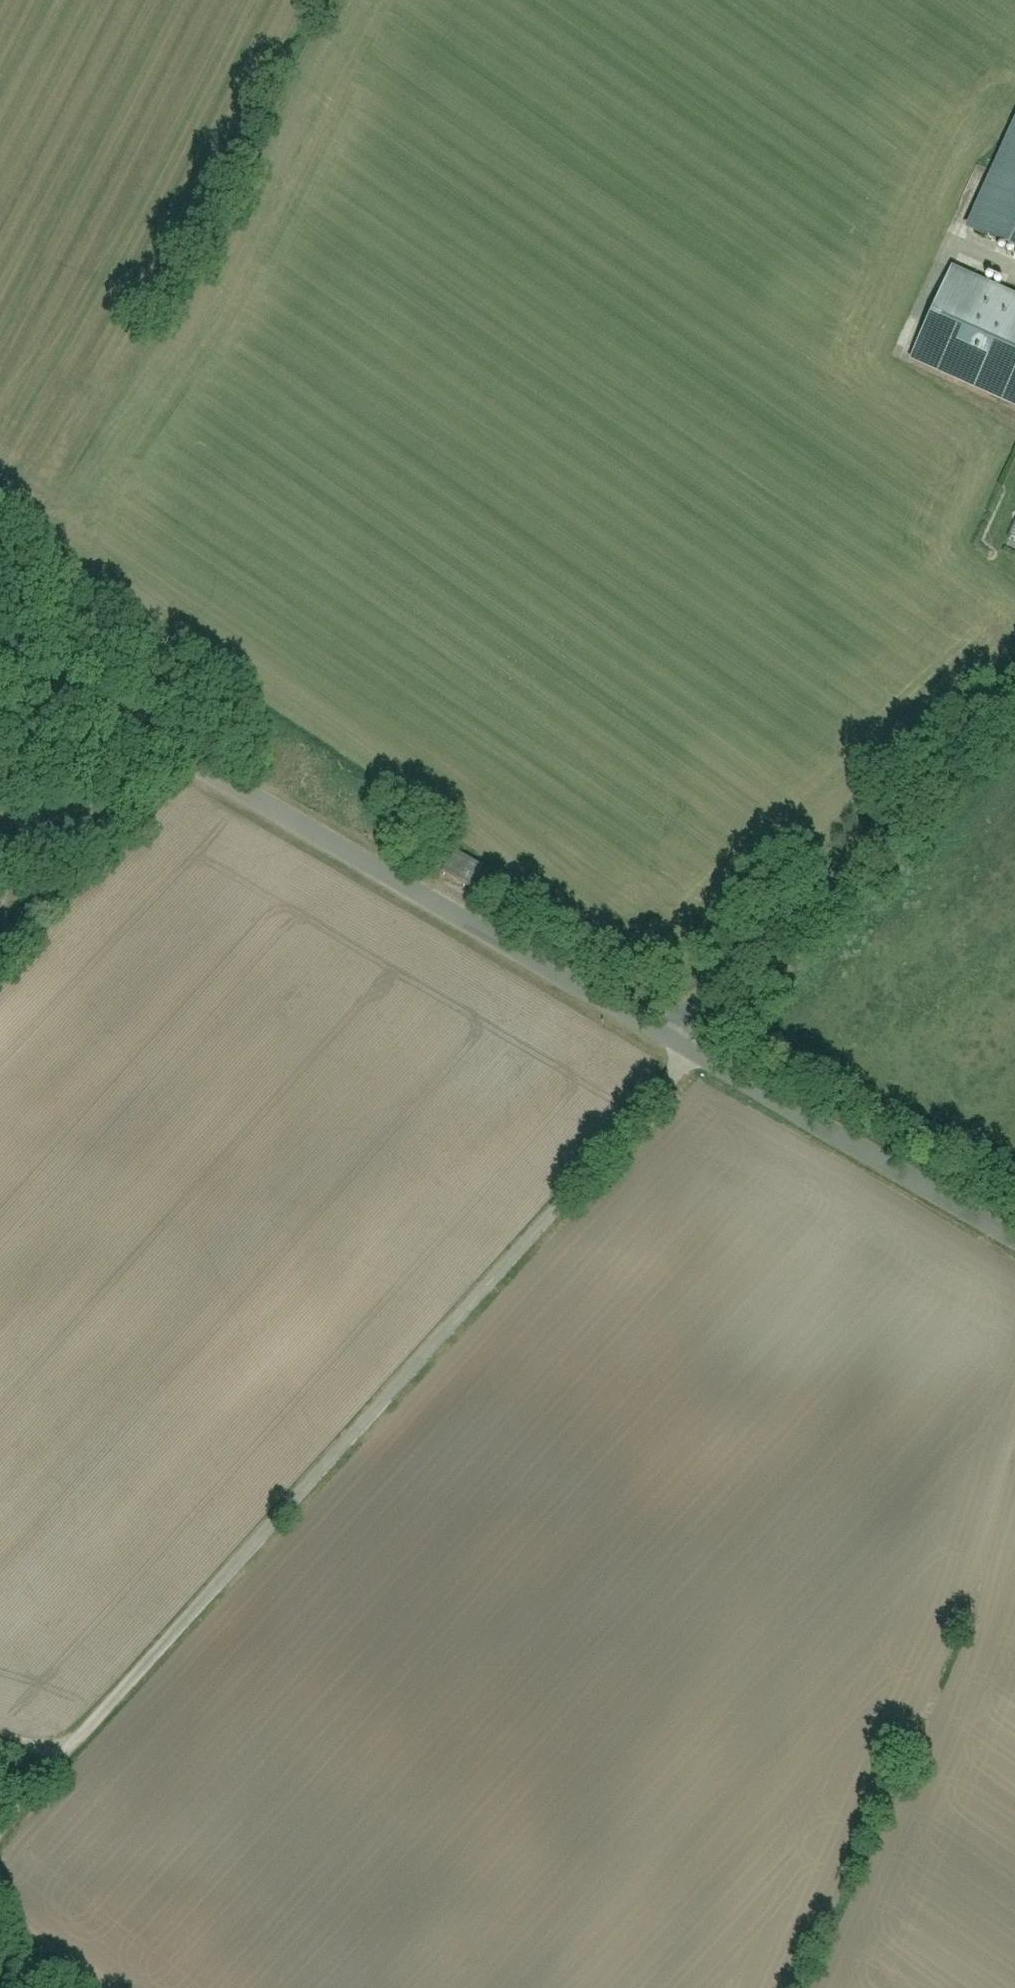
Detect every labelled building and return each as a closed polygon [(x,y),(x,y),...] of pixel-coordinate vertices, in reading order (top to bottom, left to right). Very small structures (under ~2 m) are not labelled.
[(1009,103),(953,222),(1014,251),(1014,106),(1009,103)] [(1014,407),(1014,294),(936,262),(915,314),(903,309),(884,355),(1014,408),(1014,407)] [(454,853),(441,876),(474,894),(487,872),(454,853)]
